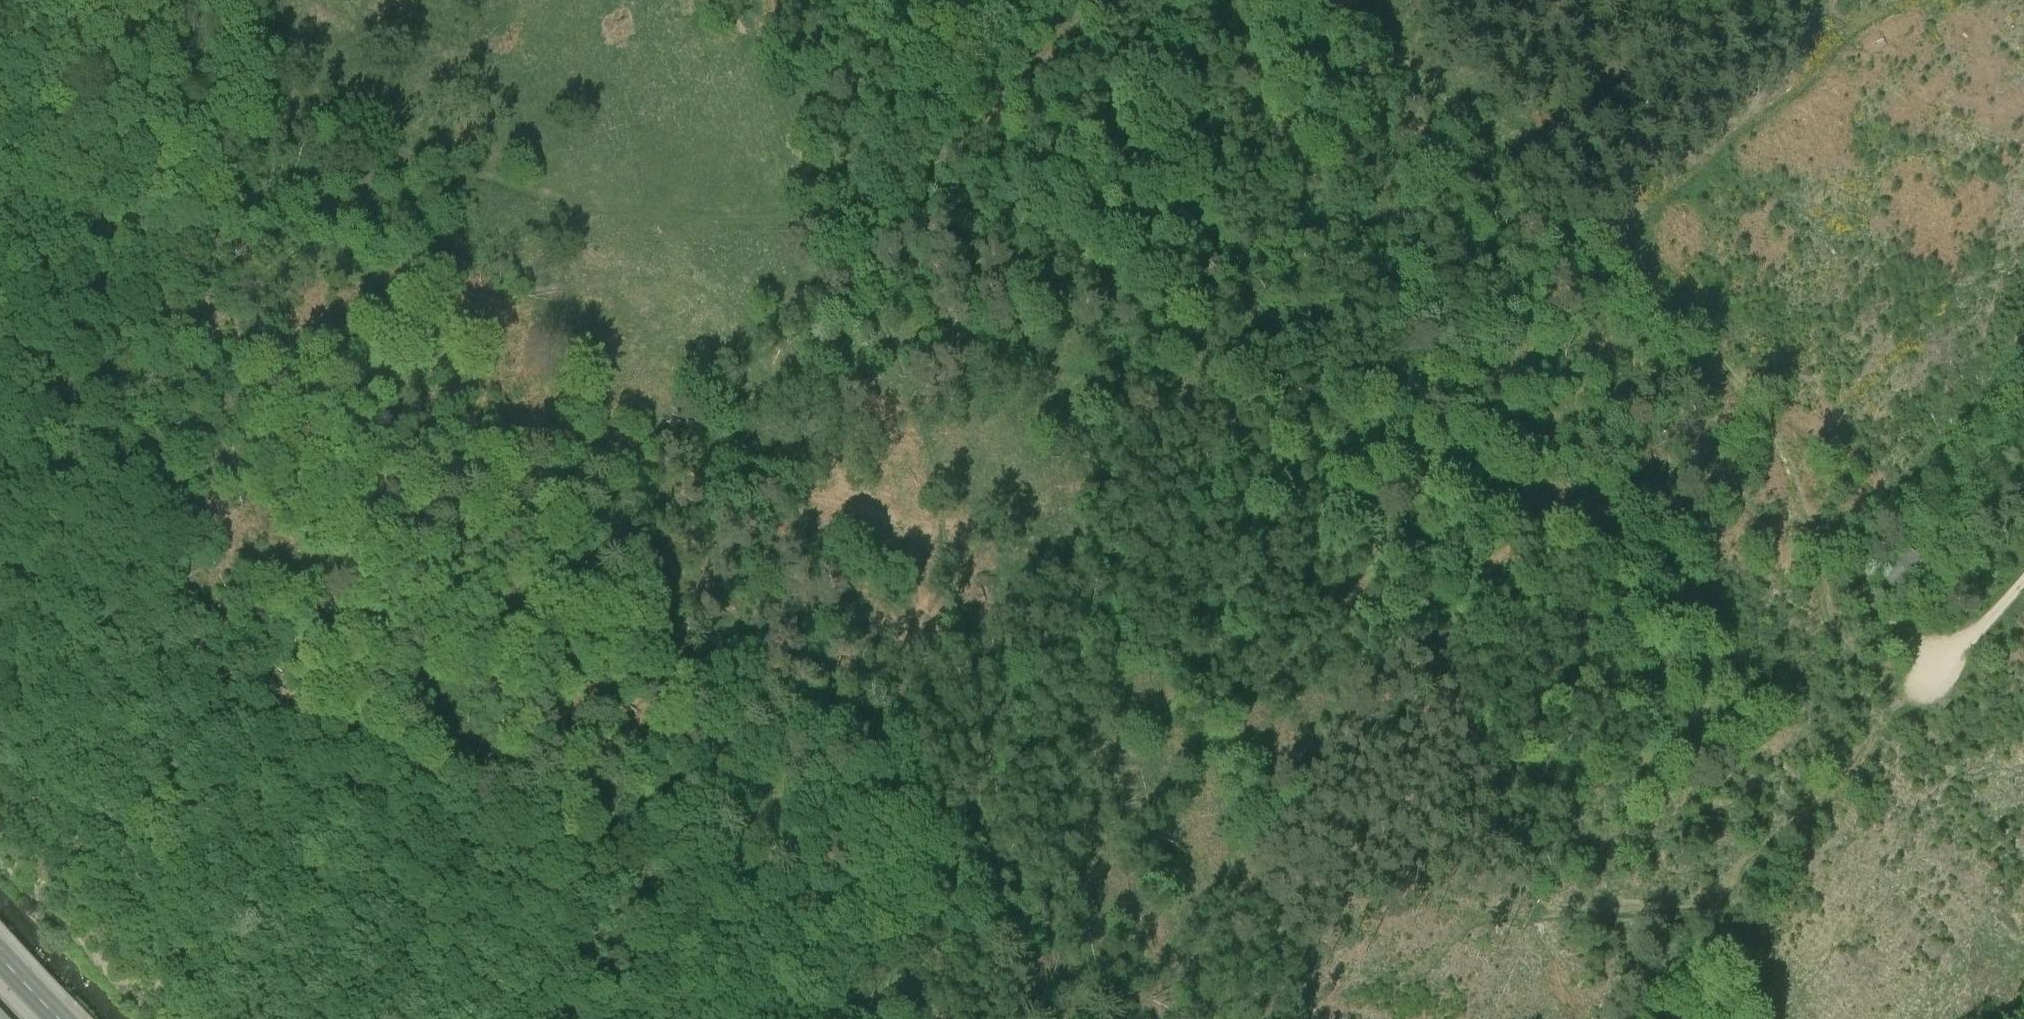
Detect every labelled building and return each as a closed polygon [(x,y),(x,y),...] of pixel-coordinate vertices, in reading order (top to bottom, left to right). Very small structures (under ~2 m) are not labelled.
[(2011,398),(2021,408),(2023,411),(2023,384),(2011,398)] [(1910,546),(1907,544),(1878,579),(1901,598),(1910,605),(1939,570),(1936,568),(1910,546)] [(0,1010),(0,1018),(9,1018),(0,1010)]
